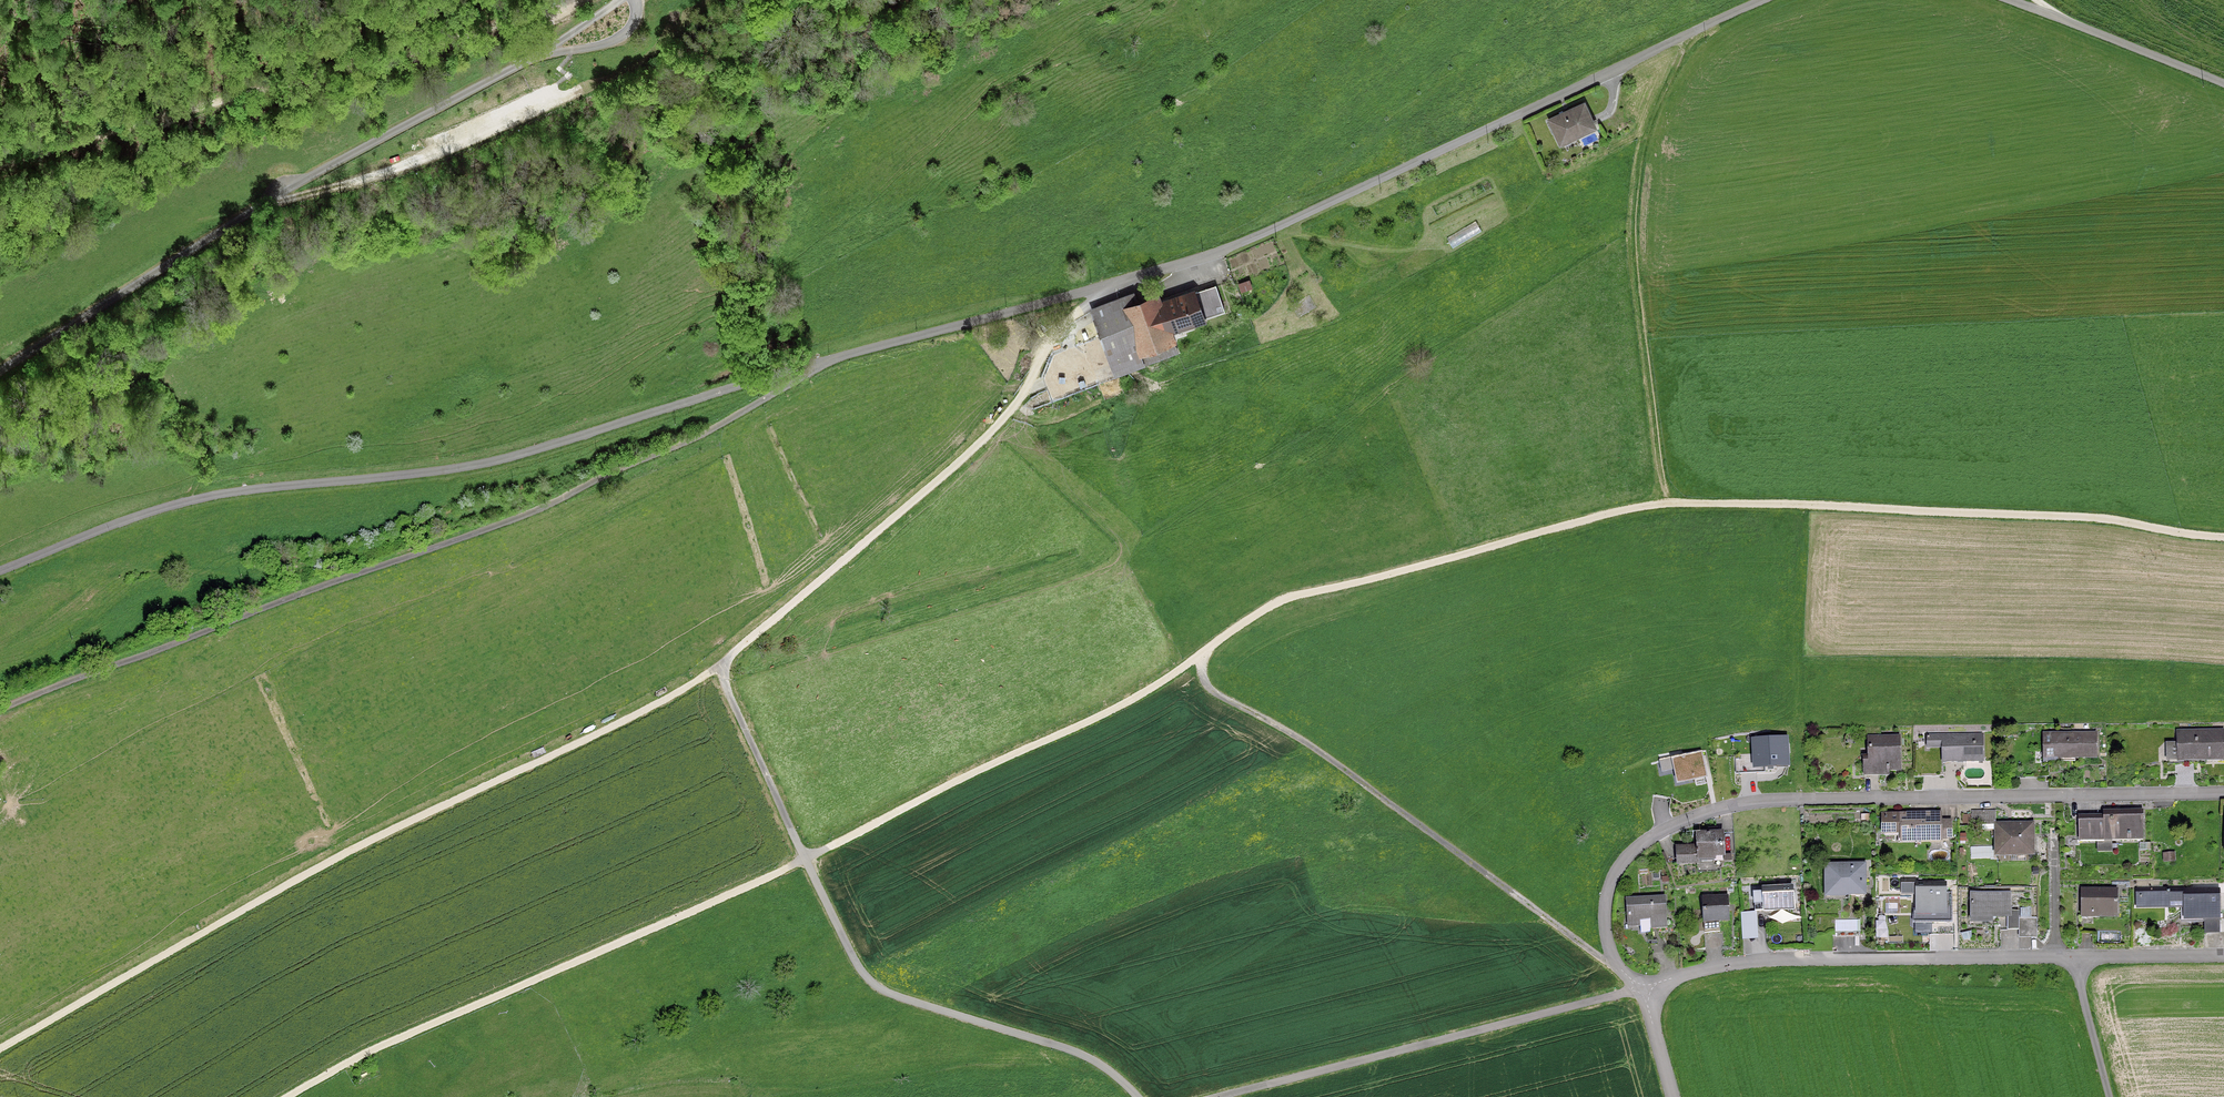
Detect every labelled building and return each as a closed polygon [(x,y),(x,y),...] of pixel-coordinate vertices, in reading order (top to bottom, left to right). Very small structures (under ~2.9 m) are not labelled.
[(1593,127),(1582,104),(1548,120),(1557,140),(1573,132),(1574,135),(1593,127)] [(1223,311),(1221,307),(1214,285),(1159,305),(1156,298),(1137,305),(1134,298),(1132,295),(1091,309),(1114,373),(1141,363),(1138,354),(1172,341),(1169,330),(1223,311)] [(1082,349),(1055,355),(1057,366),(1084,360),(1082,349)] [(2203,759),(2203,760),(2222,760),(2222,732),(2177,733),(2177,745),(2167,745),(2167,764),(2174,764),(2192,764),(2194,764),(2194,759),(2203,759)] [(2044,763),(2045,763),(2055,763),(2055,759),(2094,758),(2094,734),(2051,735),(2051,736),(2043,736),(2044,763)] [(1789,764),(1787,736),(1752,738),(1754,766),(1789,764)] [(1981,736),(1941,737),(1941,762),(1963,762),(1982,762),(1981,736)] [(1862,752),(1862,772),(1864,772),(1877,771),(1899,771),(1898,738),(1867,738),(1868,752),(1862,752)] [(1706,776),(1702,752),(1673,758),(1678,781),(1706,776)] [(1994,822),(1994,811),(1971,811),(1972,823),(1994,822)] [(2142,840),(2141,813),(2105,813),(2102,813),(2103,819),(2078,819),(2078,842),(2142,840)] [(1883,817),(1883,832),(1901,832),(1901,840),(1949,839),(1949,822),(1939,822),(1939,816),(1883,817)] [(2031,825),(1995,825),(1995,853),(2031,852),(2031,835),(2031,825)] [(1677,861),(1677,863),(1712,861),(1712,856),(1722,856),(1721,833),(1716,834),(1716,830),(1708,830),(1708,834),(1696,835),(1697,847),(1677,848),(1677,861)] [(2173,854),(2162,855),(2163,862),(2173,862),(2173,854)] [(1846,889),(1846,896),(1859,895),(1864,895),(1864,868),(1847,868),(1847,865),(1825,865),(1825,889),(1846,889)] [(1947,881),(1915,881),(1915,882),(1915,894),(1915,908),(1913,908),(1913,921),(1952,921),(1952,892),(1947,892),(1947,881)] [(1901,894),(1915,894),(1915,882),(1901,882),(1901,894)] [(1771,893),(1753,894),(1754,912),(1762,911),(1793,910),(1791,888),(1770,889),(1771,893)] [(2081,891),(2081,932),(2088,932),(2092,932),(2092,915),(2116,915),(2116,891),(2081,891)] [(2162,891),(2136,892),(2136,905),(2162,905),(2162,891)] [(2218,932),(2218,891),(2166,891),(2166,901),(2183,901),(2183,916),(2203,916),(2203,933),(2218,932)] [(2000,929),(2007,929),(2007,931),(2017,931),(2017,929),(2018,929),(2018,918),(2018,911),(2009,911),(2009,894),(1970,894),(1970,922),(1993,922),(2000,922),(2000,929)] [(1665,928),(1663,898),(1626,900),(1627,922),(1639,921),(1640,932),(1646,931),(1649,931),(1649,929),(1657,929),(1665,928)] [(1727,898),(1701,899),(1703,933),(1719,932),(1718,921),(1728,920),(1727,898)] [(2036,918),(2018,918),(2018,929),(2018,937),(2036,937),(2036,918)]
